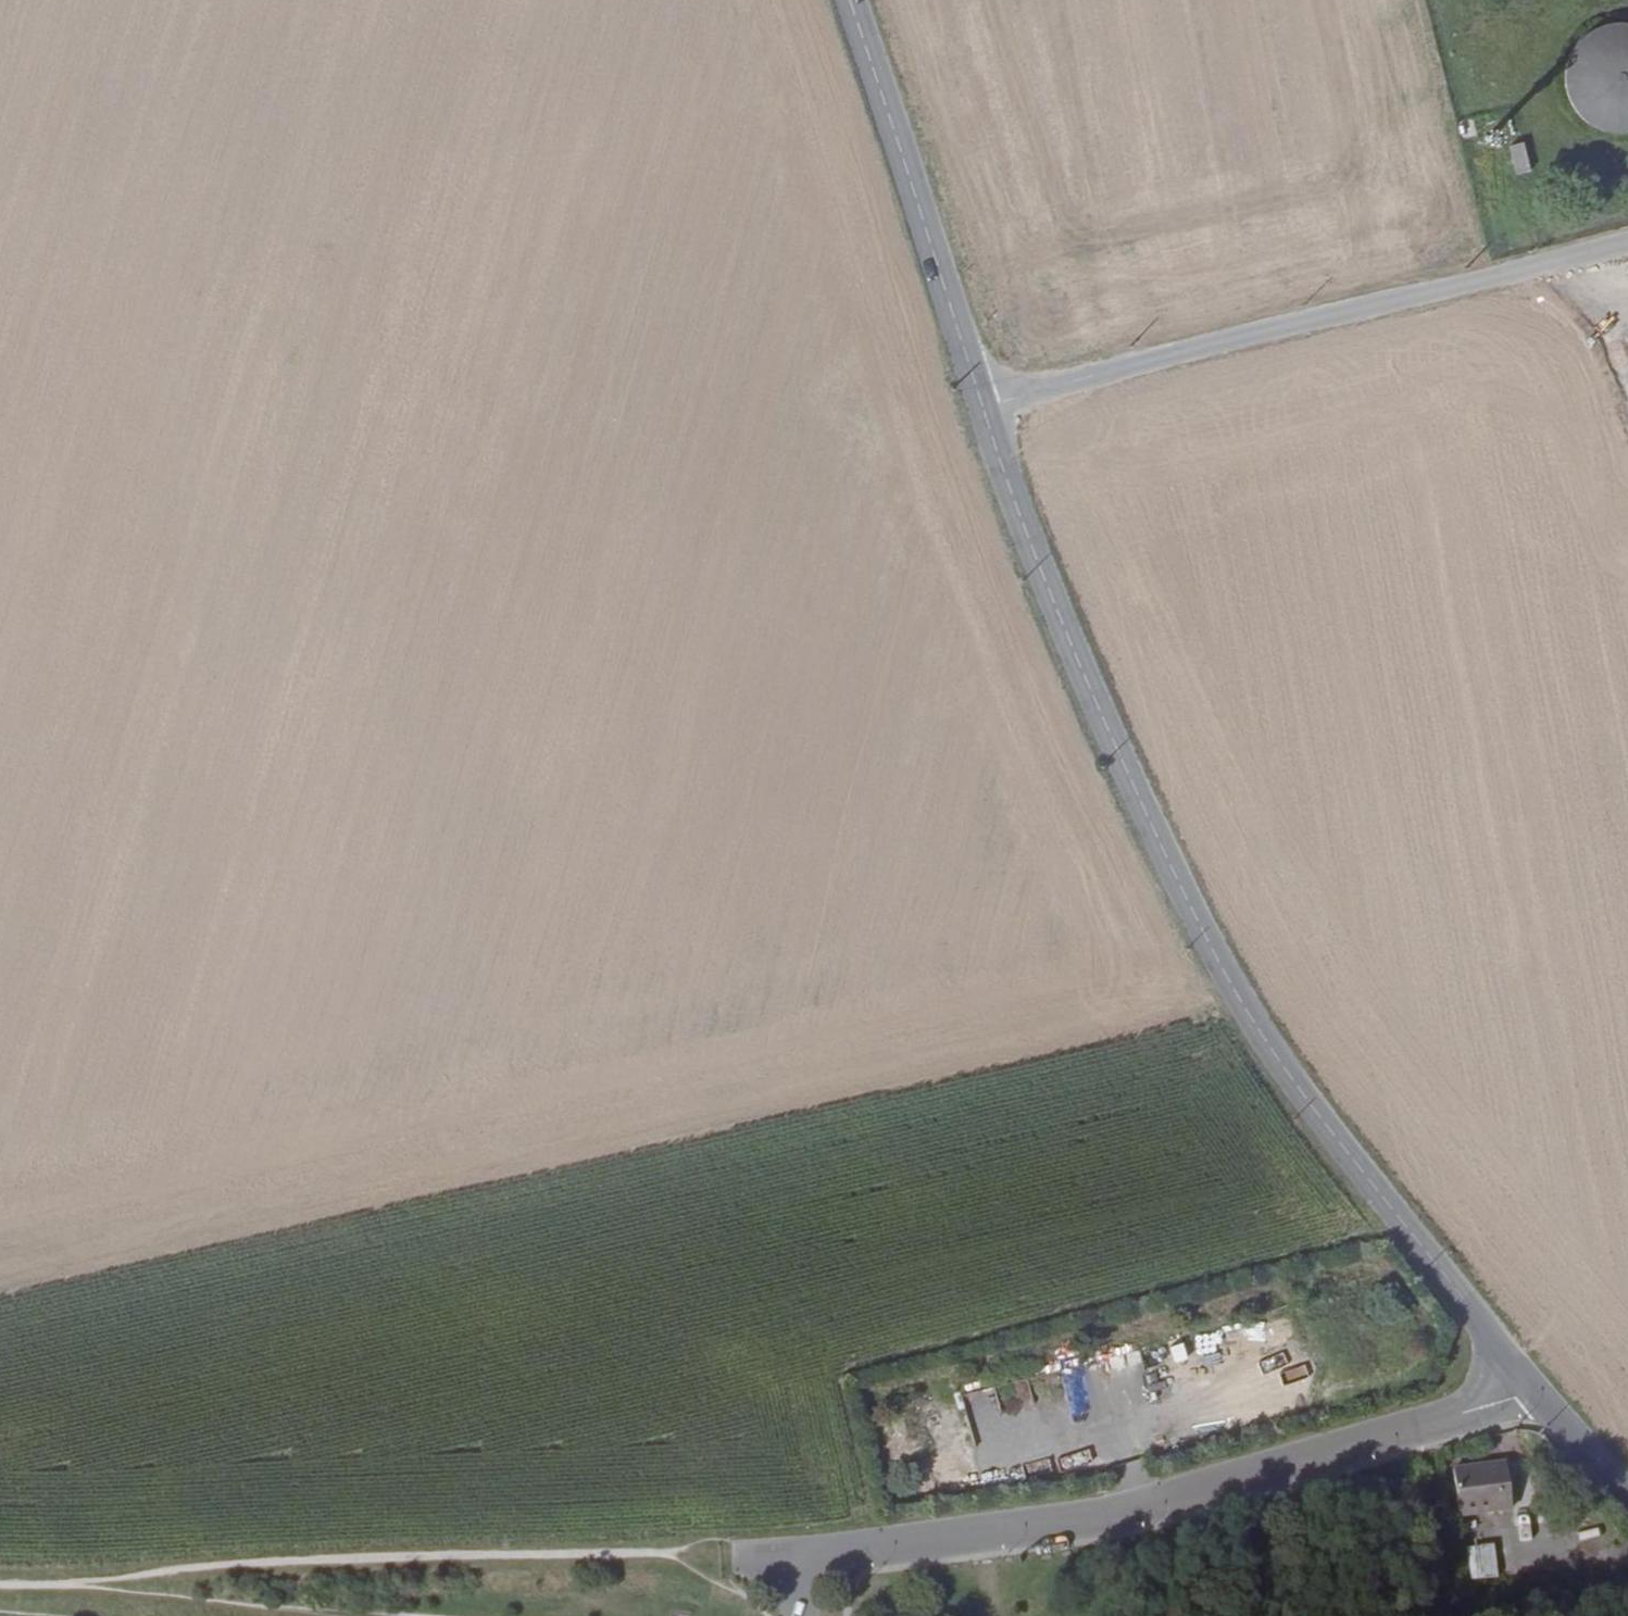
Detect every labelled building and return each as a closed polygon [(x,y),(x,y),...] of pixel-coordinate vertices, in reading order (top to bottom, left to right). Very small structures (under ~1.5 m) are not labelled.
[(1626,28),(1615,25),(1609,24),(1597,24),(1592,25),(1581,28),(1576,31),(1570,34),(1566,38),(1562,42),(1558,46),(1552,57),(1550,62),(1547,74),(1547,85),(1550,96),(1555,107),(1558,112),(1565,121),(1575,127),(1580,130),(1586,133),(1597,135),(1609,135),(1614,135),(1620,133),(1625,131),(1627,130),(1627,29),(1626,28)] [(1521,144),(1506,148),(1514,174),(1528,170),(1521,144)] [(1508,1463),(1455,1470),(1460,1521),(1512,1516),(1508,1463)] [(1501,1580),(1497,1544),(1466,1548),(1472,1583),(1501,1580)]
